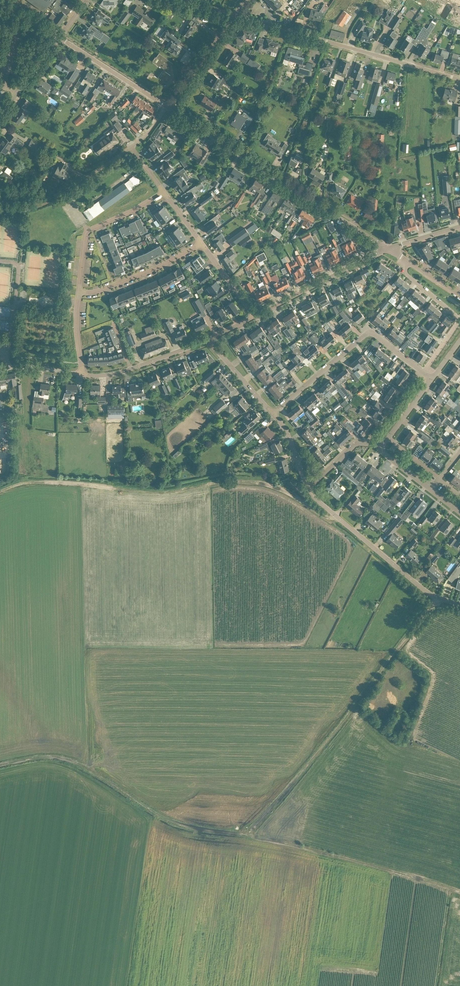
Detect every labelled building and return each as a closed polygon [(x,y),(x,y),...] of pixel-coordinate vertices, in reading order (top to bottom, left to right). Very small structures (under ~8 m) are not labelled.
[(44,11),(48,5),(60,14),(62,12),(67,15),(70,11),(71,11),(73,8),(73,7),(75,4),(74,4),(76,2),(78,0),(30,0),(44,11)] [(278,7),(281,4),(277,0),(267,0),(270,3),(269,5),(275,10),(278,7)] [(430,4),(433,6),(432,9),(436,12),(441,3),(437,1),(438,0),(432,0),(430,4)] [(324,13),(328,7),(324,3),(323,5),(319,11),(312,8),(309,18),(313,19),(313,18),(320,20),(322,14),(323,14),(324,13)] [(372,3),(367,9),(371,12),(376,5),(372,3)] [(137,6),(133,11),(140,16),(135,23),(139,26),(144,18),(152,24),(154,20),(147,14),(147,13),(149,10),(146,8),(144,10),(137,6)] [(182,33),(184,34),(188,37),(191,33),(190,32),(194,27),(196,24),(199,21),(197,20),(200,15),(196,12),(194,15),(193,14),(193,13),(188,10),(185,14),(188,16),(187,18),(190,20),(183,29),(184,29),(182,33)] [(335,22),(342,26),(350,15),(343,10),(335,22)] [(125,12),(119,20),(123,23),(130,14),(126,11),(125,12)] [(385,15),(383,17),(386,19),(385,21),(388,23),(395,13),(391,11),(390,13),(387,11),(385,15)] [(60,25),(67,15),(62,12),(60,14),(58,17),(52,13),(49,17),(60,25)] [(111,18),(105,14),(101,12),(99,15),(95,12),(93,15),(92,15),(91,16),(90,16),(90,17),(90,19),(90,20),(97,24),(99,20),(101,21),(102,19),(108,23),(111,18)] [(451,21),(456,23),(457,20),(459,21),(459,14),(456,12),(451,21)] [(395,29),(402,19),(397,16),(390,26),(395,29)] [(368,28),(364,27),(366,24),(362,21),(357,29),(357,28),(356,29),(357,29),(355,32),(359,35),(362,36),(361,39),(370,41),(372,34),(372,33),(373,29),(368,28)] [(427,29),(422,37),(425,39),(425,40),(426,38),(434,26),(435,24),(431,21),(427,29)] [(103,36),(104,33),(92,25),(90,28),(86,26),(85,28),(84,28),(81,33),(82,34),(81,35),(85,38),(86,37),(88,38),(91,34),(92,35),(93,33),(101,38),(103,36)] [(422,37),(427,29),(423,26),(416,37),(420,40),(422,37)] [(245,38),(246,37),(252,39),(252,40),(255,31),(242,28),(237,36),(239,37),(237,40),(237,39),(234,44),(240,47),(246,38),(245,38)] [(181,41),(177,38),(166,30),(161,37),(164,39),(166,36),(172,40),(167,47),(173,52),(175,54),(176,53),(177,54),(177,53),(178,54),(180,51),(179,51),(181,48),(177,45),(178,44),(176,42),(178,39),(180,41),(181,41)] [(330,36),(343,40),(345,33),(331,30),(330,36)] [(393,48),(398,40),(395,38),(398,34),(393,31),(390,35),(387,40),(385,43),(393,48)] [(403,44),(400,48),(401,49),(401,50),(405,52),(406,51),(407,52),(409,49),(410,49),(416,40),(413,38),(411,42),(406,39),(403,44)] [(275,56),(277,52),(279,44),(274,42),(273,43),(271,42),(272,40),(267,39),(265,45),(262,44),(258,43),(256,50),(260,51),(262,47),(264,47),(264,48),(271,51),(270,55),(275,56)] [(419,50),(417,53),(421,55),(421,56),(423,57),(424,58),(427,53),(430,49),(430,48),(422,43),(418,49),(419,50)] [(302,51),(288,47),(284,59),(299,63),(298,66),(299,67),(298,72),(309,75),(311,70),(313,63),(307,62),(306,65),(302,64),(304,57),(300,56),(302,51)] [(227,55),(223,62),(230,66),(234,60),(235,60),(238,55),(230,50),(227,55)] [(446,62),(449,52),(442,50),(440,55),(435,54),(435,56),(433,55),(431,59),(434,60),(433,60),(434,61),(437,62),(437,61),(442,63),(442,61),(446,62)] [(154,75),(151,80),(160,87),(160,86),(163,81),(165,82),(170,75),(166,72),(165,71),(166,70),(167,70),(169,66),(171,62),(173,63),(169,60),(159,53),(157,57),(160,59),(157,64),(164,69),(158,78),(154,75)] [(241,57),(240,58),(246,62),(245,63),(246,64),(257,71),(261,64),(249,57),(243,53),(241,57)] [(450,65),(459,68),(459,59),(457,59),(458,55),(453,54),(452,58),(450,65)] [(81,70),(76,67),(77,65),(64,56),(63,58),(62,57),(62,58),(62,59),(59,63),(58,62),(55,66),(58,68),(62,66),(69,70),(66,76),(74,81),(81,70)] [(324,59),(321,68),(328,70),(328,69),(332,70),(335,61),(331,60),(331,61),(324,59)] [(340,64),(338,70),(343,72),(342,76),(345,77),(347,73),(350,62),(342,60),(341,64),(340,64)] [(360,69),(360,68),(361,64),(357,62),(354,69),(355,69),(354,71),(352,77),(353,75),(356,77),(356,78),(357,79),(354,88),(360,90),(363,82),(360,81),(363,70),(360,69)] [(372,80),(373,77),(379,78),(381,70),(375,68),(376,66),(372,65),(368,79),(372,80)] [(394,80),(396,74),(388,71),(385,82),(389,83),(390,79),(394,80)] [(87,90),(95,76),(88,72),(84,78),(81,82),(84,84),(80,91),(84,94),(87,90)] [(218,90),(220,88),(223,83),(227,85),(231,81),(224,76),(222,80),(214,75),(208,84),(211,85),(210,86),(213,88),(213,87),(218,90)] [(107,83),(105,82),(106,81),(103,79),(97,89),(102,92),(105,89),(110,92),(114,86),(108,82),(107,83)] [(37,87),(36,88),(42,93),(43,91),(46,93),(47,92),(49,88),(51,86),(47,83),(46,83),(42,80),(37,87)] [(339,104),(343,94),(346,83),(342,81),(338,93),(337,97),(335,102),(339,104)] [(64,86),(60,91),(69,97),(72,92),(64,86)] [(113,103),(118,95),(121,90),(114,86),(110,92),(112,94),(108,101),(113,103)] [(371,103),(377,104),(381,90),(375,89),(371,103)] [(452,91),(445,89),(443,97),(455,101),(457,91),(452,90),(452,91)] [(92,102),(97,94),(93,92),(88,99),(92,102)] [(220,103),(225,96),(221,94),(216,100),(220,103)] [(137,106),(142,99),(136,95),(132,101),(130,100),(129,101),(126,98),(118,107),(121,110),(127,104),(132,107),(135,104),(137,106)] [(208,109),(211,111),(216,103),(205,96),(200,104),(208,108),(208,109)] [(51,98),(50,97),(43,105),(44,106),(51,98)] [(143,110),(148,103),(142,99),(137,106),(134,110),(137,112),(140,108),(143,110)] [(149,116),(150,114),(151,115),(155,108),(148,103),(143,110),(144,110),(142,112),(146,115),(147,114),(149,116)] [(85,110),(88,113),(95,107),(92,104),(85,110)] [(15,116),(13,119),(16,121),(17,119),(20,122),(23,117),(24,118),(29,112),(22,107),(17,113),(15,112),(13,115),(15,116)] [(114,112),(110,115),(114,121),(118,117),(114,112)] [(251,122),(253,118),(244,112),(242,114),(239,112),(235,118),(234,120),(232,123),(236,125),(235,126),(240,129),(242,125),(246,119),(251,122)] [(81,115),(74,121),(77,125),(84,119),(81,115)] [(117,122),(112,126),(114,129),(116,132),(117,132),(121,129),(117,122)] [(138,131),(134,127),(130,123),(128,126),(135,133),(138,131)] [(176,141),(181,134),(175,130),(175,131),(167,126),(163,132),(176,141)] [(112,132),(94,145),(97,149),(96,150),(96,152),(97,154),(99,154),(100,154),(101,154),(109,148),(109,147),(117,140),(113,134),(116,132),(114,129),(111,131),(112,132)] [(153,137),(159,140),(161,137),(159,135),(162,131),(158,129),(153,137)] [(17,138),(11,133),(7,139),(5,137),(1,143),(0,143),(0,144),(0,149),(6,153),(13,144),(14,145),(15,145),(16,145),(17,145),(19,145),(20,146),(21,146),(22,147),(24,143),(17,138)] [(281,142),(267,133),(263,141),(266,142),(265,145),(278,154),(280,151),(283,153),(288,145),(285,142),(282,147),(279,145),(281,142)] [(35,151),(37,146),(30,142),(28,147),(35,151)] [(148,155),(147,155),(150,159),(151,159),(152,160),(156,157),(157,158),(160,155),(160,154),(161,153),(153,142),(147,146),(151,151),(147,154),(148,155)] [(196,144),(191,153),(199,158),(197,160),(202,164),(210,152),(204,149),(203,150),(198,147),(199,146),(196,144)] [(176,154),(172,151),(163,157),(166,161),(176,154)] [(294,158),(291,156),(289,163),(295,167),(298,161),(297,161),(298,160),(301,162),(304,158),(296,154),(294,158)] [(58,168),(53,176),(57,179),(58,177),(65,182),(70,174),(64,171),(67,165),(62,162),(58,168)] [(172,167),(168,162),(165,164),(164,163),(158,167),(159,168),(158,169),(162,174),(163,173),(165,177),(171,173),(168,169),(172,167)] [(12,170),(7,167),(2,174),(11,180),(13,177),(9,174),(12,170)] [(181,177),(185,174),(183,172),(185,171),(183,168),(175,174),(178,177),(172,182),(173,182),(172,183),(176,189),(177,188),(180,192),(188,186),(187,186),(188,185),(184,180),(183,180),(181,177)] [(230,175),(228,178),(229,178),(228,178),(231,180),(233,177),(240,181),(244,175),(240,172),(241,172),(240,172),(234,169),(234,168),(230,174),(230,175)] [(313,168),(309,175),(314,178),(312,181),(318,185),(325,175),(316,170),(313,168)] [(450,174),(443,175),(444,194),(451,194),(450,174)] [(225,175),(218,186),(222,189),(228,178),(229,178),(228,178),(225,175)] [(255,194),(257,190),(259,191),(263,184),(256,180),(252,185),(252,184),(248,190),(255,194)] [(124,182),(84,212),(90,220),(130,191),(124,182)] [(193,193),(199,190),(197,187),(202,184),(201,182),(185,192),(187,195),(182,198),(184,201),(183,202),(185,205),(186,204),(186,205),(196,198),(193,193)] [(346,190),(335,183),(330,191),(341,198),(346,190)] [(236,208),(247,191),(245,190),(236,204),(234,206),(236,208)] [(261,193),(258,191),(252,201),(255,203),(261,193)] [(270,213),(274,206),(277,201),(277,202),(281,196),(274,191),(262,210),(267,214),(268,212),(270,213)] [(199,201),(202,204),(213,196),(210,193),(199,201)] [(359,198),(358,199),(351,195),(346,202),(358,209),(362,203),(363,201),(359,198)] [(286,207),(290,202),(285,199),(280,207),(278,210),(283,213),(284,211),(285,210),(286,208),(286,207)] [(429,213),(427,206),(426,201),(423,202),(422,202),(423,208),(423,212),(423,216),(427,215),(429,223),(433,222),(437,221),(436,220),(437,219),(437,218),(435,212),(435,211),(429,213)] [(286,208),(285,210),(290,214),(285,221),(288,223),(293,215),(291,213),(292,211),(296,205),(290,202),(286,207),(286,208)] [(156,220),(168,211),(166,208),(165,209),(163,207),(158,211),(156,208),(151,212),(156,220)] [(192,212),(198,221),(205,217),(198,207),(192,212)] [(445,208),(445,207),(439,208),(441,217),(442,217),(442,218),(443,218),(443,219),(447,218),(447,217),(450,216),(448,207),(445,208)] [(302,223),(308,213),(302,209),(298,215),(299,215),(296,219),(297,219),(297,220),(302,223)] [(367,210),(364,216),(374,222),(377,216),(367,210)] [(170,214),(168,211),(156,220),(162,227),(167,224),(165,221),(171,217),(169,215),(170,214)] [(283,213),(278,221),(280,222),(286,212),(284,211),(283,213)] [(312,220),(314,217),(308,213),(302,223),(308,227),(309,225),(311,226),(314,222),(312,220)] [(207,226),(204,227),(208,233),(218,226),(214,221),(219,217),(217,215),(205,223),(207,226)] [(408,218),(406,219),(406,220),(410,230),(417,228),(416,224),(417,223),(414,215),(408,217),(408,218)] [(138,229),(141,234),(148,231),(145,225),(144,226),(140,218),(135,220),(139,229),(138,229)] [(135,220),(129,223),(133,231),(138,229),(139,229),(135,220)] [(404,232),(410,230),(406,220),(401,222),(404,232)] [(331,232),(336,229),(331,221),(326,223),(331,232)] [(124,225),(128,233),(133,231),(130,223),(125,225),(124,225)] [(119,227),(123,236),(128,233),(124,225),(119,227)] [(173,238),(182,232),(180,229),(178,227),(173,231),(171,228),(165,232),(171,240),(173,239),(173,238)] [(232,246),(249,234),(245,228),(229,240),(232,246)] [(274,228),(271,233),(280,239),(283,234),(274,228)] [(346,230),(342,232),(344,237),(344,236),(352,253),(357,251),(354,244),(352,240),(350,238),(346,230)] [(313,240),(309,231),(301,236),(303,240),(307,238),(309,242),(313,240)] [(105,240),(111,238),(111,237),(109,232),(101,235),(103,241),(105,241),(105,240)] [(185,235),(182,232),(173,238),(173,239),(177,243),(175,245),(177,248),(182,244),(180,241),(186,237),(184,235),(185,235)] [(223,236),(221,234),(213,239),(215,242),(214,243),(216,245),(215,246),(216,248),(217,248),(220,251),(225,247),(223,245),(225,243),(221,238),(223,236)] [(249,235),(243,239),(246,244),(253,239),(249,235)] [(351,254),(352,253),(344,236),(344,237),(341,238),(343,242),(343,241),(344,244),(342,245),(347,256),(348,255),(349,256),(351,255),(351,254)] [(457,246),(454,236),(451,237),(451,238),(449,239),(449,240),(447,241),(449,248),(446,249),(447,251),(450,250),(450,248),(452,247),(453,250),(458,249),(457,246)] [(105,240),(105,241),(107,246),(115,243),(113,237),(111,237),(111,238),(105,240)] [(446,248),(444,242),(442,237),(437,239),(439,246),(441,245),(442,248),(445,247),(445,248),(446,248)] [(109,251),(117,248),(115,243),(107,246),(109,251)] [(426,244),(418,249),(419,251),(418,252),(420,255),(429,250),(431,249),(428,244),(426,244)] [(156,247),(160,255),(165,253),(162,248),(160,245),(156,247)] [(151,250),(155,258),(160,255),(156,247),(151,250)] [(335,262),(340,259),(337,253),(338,253),(336,248),(332,250),(331,247),(329,249),(332,256),(335,262)] [(109,251),(111,256),(119,253),(117,248),(109,251)] [(146,252),(150,260),(155,258),(151,250),(146,252)] [(235,254),(232,250),(226,255),(226,256),(221,259),(231,273),(236,270),(230,260),(234,257),(233,256),(235,254)] [(429,250),(420,255),(422,258),(423,257),(424,259),(427,258),(429,262),(434,257),(432,255),(429,250)] [(142,254),(145,262),(150,260),(146,252),(142,254)] [(268,258),(265,252),(257,256),(260,262),(268,258)] [(111,256),(113,262),(122,259),(119,253),(111,256)] [(137,256),(140,264),(145,262),(142,254),(137,256)] [(300,254),(296,256),(300,265),(304,263),(300,254)] [(335,262),(332,256),(331,256),(329,254),(326,255),(327,258),(331,264),(335,262)] [(132,258),(135,266),(140,264),(137,256),(132,258)] [(182,266),(185,270),(194,263),(198,268),(205,263),(200,256),(193,261),(192,260),(193,259),(192,260),(191,259),(188,262),(182,266)] [(255,256),(247,264),(249,266),(256,258),(255,256)] [(316,256),(312,258),(315,264),(319,271),(319,270),(320,271),(323,269),(323,268),(320,262),(321,261),(319,256),(317,257),(316,256)] [(449,269),(453,263),(457,258),(454,256),(450,261),(449,264),(443,261),(438,269),(443,272),(446,268),(449,269)] [(438,269),(443,261),(439,258),(434,266),(438,269)] [(115,267),(122,265),(124,264),(122,259),(113,262),(115,267)] [(288,262),(284,264),(288,273),(293,271),(288,262)] [(297,269),(295,266),(293,262),(290,264),(292,268),(293,267),(295,271),(292,272),(294,275),(297,282),(302,279),(297,269)] [(319,271),(315,264),(314,265),(312,262),(309,264),(311,266),(310,267),(314,273),(319,271)] [(383,272),(387,267),(380,263),(377,268),(380,271),(377,274),(378,274),(375,277),(374,279),(377,281),(378,279),(380,277),(380,276),(382,272),(383,272)] [(116,274),(124,270),(122,265),(115,267),(114,268),(116,274)] [(268,281),(272,279),(265,266),(261,267),(265,276),(268,281)] [(297,269),(302,279),(307,277),(301,266),(297,269)] [(380,276),(380,277),(383,279),(386,275),(391,278),(395,272),(387,267),(383,272),(382,272),(380,276)] [(180,268),(175,271),(179,279),(184,277),(180,268)] [(453,279),(458,271),(454,268),(448,276),(453,279)] [(200,271),(194,275),(197,279),(200,276),(204,282),(213,276),(212,274),(213,274),(211,271),(210,271),(209,270),(202,274),(200,271)] [(169,273),(174,282),(179,279),(175,271),(169,273)] [(164,276),(169,285),(174,282),(169,273),(164,276)] [(360,286),(358,283),(362,282),(363,284),(366,283),(361,274),(354,277),(357,283),(355,285),(361,295),(364,292),(361,285),(360,286)] [(159,279),(164,288),(169,285),(164,276),(159,279)] [(400,286),(405,281),(399,276),(392,284),(395,286),(397,283),(400,286)] [(280,281),(284,288),(290,285),(286,277),(282,279),(283,280),(280,281)] [(274,283),(278,291),(280,290),(281,291),(284,289),(283,288),(284,288),(280,281),(279,278),(275,280),(276,282),(274,283)] [(156,280),(151,282),(155,291),(160,289),(156,280)] [(216,280),(207,287),(211,292),(220,286),(220,285),(220,286),(216,280)] [(347,289),(344,291),(349,300),(352,298),(351,295),(352,295),(351,292),(356,289),(354,286),(351,280),(344,284),(347,289)] [(388,289),(386,287),(389,283),(386,281),(380,289),(383,291),(383,290),(385,292),(388,289)] [(405,281),(400,286),(403,289),(401,291),(403,294),(410,286),(405,281)] [(146,284),(149,293),(155,291),(151,282),(146,284)] [(249,292),(253,290),(249,282),(245,284),(249,292)] [(140,286),(144,296),(149,293),(146,284),(140,286)] [(271,295),(265,284),(259,287),(261,291),(265,298),(271,295)] [(135,288),(138,298),(144,296),(140,286),(135,288)] [(215,298),(224,291),(223,290),(224,289),(222,286),(221,287),(220,286),(211,292),(215,298)] [(333,291),(330,292),(335,303),(342,300),(340,297),(341,297),(339,294),(343,292),(340,286),(333,290),(333,291)] [(415,289),(408,297),(414,302),(420,294),(415,289)] [(126,292),(130,301),(136,299),(132,290),(126,292)] [(181,294),(183,299),(191,295),(188,290),(181,294)] [(259,301),(265,298),(261,291),(259,292),(258,291),(255,293),(259,301)] [(121,294),(125,303),(130,301),(126,292),(121,294)] [(322,306),(330,302),(326,293),(321,296),(320,295),(318,296),(318,297),(322,306)] [(116,296),(119,305),(125,303),(121,294),(116,296)] [(426,299),(420,294),(414,302),(419,307),(426,299)] [(459,305),(459,299),(449,294),(447,299),(459,305)] [(110,298),(114,307),(119,305),(116,296),(110,298)] [(400,303),(396,307),(399,309),(402,305),(408,299),(405,296),(400,303)] [(199,313),(204,310),(198,299),(193,302),(199,313)] [(380,307),(384,310),(390,303),(386,300),(380,307)] [(234,304),(232,301),(224,307),(227,311),(229,309),(233,314),(235,313),(235,314),(238,312),(237,311),(239,311),(236,307),(237,307),(235,304),(234,304)] [(311,301),(302,306),(306,314),(312,310),(314,313),(320,310),(317,304),(314,306),(311,301)] [(432,313),(436,308),(431,303),(426,308),(424,311),(426,313),(428,310),(432,313)] [(350,318),(353,315),(346,307),(343,310),(350,318)] [(226,317),(222,308),(216,311),(215,308),(209,312),(210,313),(213,318),(215,317),(217,321),(220,319),(221,320),(223,319),(223,320),(227,318),(226,317)] [(354,317),(359,322),(365,317),(357,308),(354,310),(358,314),(354,317)] [(437,318),(442,312),(436,308),(432,313),(429,316),(435,320),(437,318)] [(288,313),(288,314),(295,323),(295,324),(296,324),(298,323),(297,322),(298,321),(300,320),(304,326),(308,323),(304,317),(303,317),(301,315),(299,317),(298,316),(297,316),(293,310),(288,313)] [(352,327),(349,323),(347,321),(349,319),(342,310),(339,313),(345,320),(341,324),(342,325),(348,331),(352,327)] [(378,325),(382,320),(379,317),(381,314),(379,312),(372,320),(378,325)] [(193,323),(191,320),(193,323),(192,323),(197,331),(208,325),(203,317),(202,314),(198,316),(200,319),(193,323)] [(288,314),(283,318),(289,327),(295,323),(288,314)] [(445,323),(438,332),(442,335),(449,326),(448,325),(452,321),(446,316),(442,321),(445,323)] [(281,329),(278,326),(281,324),(277,319),(272,322),(279,331),(281,329)] [(382,320),(378,325),(384,330),(390,322),(388,319),(385,322),(382,320)] [(430,331),(432,333),(433,332),(442,322),(439,319),(432,329),(431,329),(430,331)] [(8,329),(9,320),(0,320),(0,329),(8,329)] [(164,323),(169,333),(174,330),(169,320),(164,323)] [(333,330),(335,328),(329,320),(326,321),(333,330)] [(433,320),(427,328),(430,331),(431,329),(436,323),(433,320)] [(331,332),(333,330),(326,321),(323,324),(331,332)] [(272,322),(267,326),(270,331),(271,332),(273,335),(276,333),(278,336),(280,340),(283,338),(278,331),(272,322)] [(179,326),(181,330),(173,333),(177,340),(187,336),(184,328),(182,325),(179,326)] [(342,325),(336,329),(342,336),(348,331),(342,325)] [(417,325),(406,336),(409,338),(411,336),(412,336),(414,333),(420,327),(417,325)] [(421,326),(419,328),(427,333),(429,330),(422,326),(422,325),(421,326)] [(256,329),(255,330),(262,339),(262,338),(267,335),(261,326),(256,329)] [(393,339),(398,334),(394,331),(397,328),(394,326),(392,329),(388,335),(393,339)] [(105,331),(107,335),(115,332),(113,327),(105,331)] [(292,335),(288,329),(287,328),(283,331),(284,332),(288,338),(289,337),(291,339),(294,337),(292,335)] [(155,335),(153,329),(140,334),(143,340),(155,335)] [(251,333),(250,334),(254,339),(256,342),(262,339),(255,330),(253,332),(253,331),(250,333),(251,333)] [(398,334),(393,339),(399,344),(403,339),(406,336),(403,334),(400,331),(398,334)] [(107,335),(109,340),(117,337),(115,332),(107,335)] [(332,334),(330,332),(325,336),(331,343),(336,339),(332,334)] [(136,343),(132,333),(126,335),(130,346),(136,343)] [(240,337),(239,338),(250,354),(251,353),(257,348),(256,347),(254,345),(249,348),(245,342),(250,338),(249,337),(246,333),(240,337)] [(314,333),(312,335),(317,341),(319,340),(321,343),(325,348),(331,343),(325,336),(324,335),(319,339),(314,333)] [(438,340),(433,337),(430,334),(426,341),(433,346),(438,340)] [(313,343),(308,347),(314,355),(320,350),(316,346),(314,344),(317,341),(312,335),(308,338),(313,343)] [(409,338),(408,340),(410,341),(415,345),(417,346),(419,342),(413,338),(411,336),(409,338)] [(109,340),(111,345),(119,342),(117,337),(109,340)] [(140,349),(143,358),(169,348),(166,339),(162,341),(160,338),(151,341),(152,344),(140,349)] [(239,338),(234,342),(238,347),(240,346),(244,352),(242,353),(245,357),(250,354),(239,338)] [(272,339),(270,340),(276,349),(272,351),(271,352),(274,356),(275,356),(276,355),(279,353),(281,352),(278,348),(279,347),(275,340),(274,341),(272,339)] [(411,342),(407,340),(401,346),(405,350),(411,342)] [(429,352),(433,346),(426,341),(421,346),(429,352)] [(297,345),(295,347),(300,353),(302,351),(309,359),(314,355),(308,347),(303,351),(297,345)] [(267,347),(260,352),(263,356),(270,351),(267,347)] [(292,358),(291,359),(294,361),(298,366),(303,361),(298,355),(300,353),(295,347),(292,349),(296,354),(292,358)] [(250,354),(245,357),(247,359),(246,359),(250,365),(255,361),(251,356),(253,355),(259,351),(258,350),(257,348),(251,353),(250,354)] [(374,364),(384,352),(378,348),(374,352),(377,355),(372,361),(373,363),(374,364)] [(422,362),(426,356),(417,349),(412,356),(422,362)] [(196,364),(211,357),(212,357),(208,353),(207,354),(205,351),(195,356),(196,359),(194,360),(194,359),(190,361),(193,368),(197,366),(196,364)] [(383,370),(378,365),(382,359),(386,362),(390,357),(384,352),(374,364),(378,369),(381,372),(383,370)] [(276,355),(275,356),(281,362),(285,367),(287,369),(289,370),(291,369),(292,371),(298,366),(294,361),(288,366),(288,365),(283,360),(284,360),(279,353),(276,355)] [(370,370),(363,361),(366,359),(362,354),(356,359),(366,371),(368,373),(370,370)] [(264,365),(272,358),(270,356),(262,362),(264,365)] [(272,358),(264,365),(266,367),(274,361),(278,365),(281,362),(275,356),(274,356),(272,358)] [(260,365),(262,363),(260,361),(262,359),(260,357),(255,361),(250,365),(253,370),(260,365)] [(356,359),(351,364),(355,369),(357,367),(360,370),(361,371),(362,370),(364,372),(366,371),(356,359)] [(392,359),(387,366),(391,369),(393,366),(396,362),(392,359)] [(183,361),(175,365),(179,374),(187,370),(189,375),(193,373),(188,362),(184,364),(183,361)] [(456,364),(452,369),(459,375),(459,368),(456,364)] [(410,373),(404,369),(405,368),(401,365),(399,369),(397,373),(406,379),(410,373)] [(162,371),(161,371),(165,379),(170,377),(170,378),(174,377),(170,367),(166,369),(165,368),(162,369),(162,371)] [(263,369),(257,374),(262,379),(268,374),(269,373),(270,372),(265,367),(263,369)] [(350,372),(347,369),(346,368),(341,372),(347,379),(350,377),(348,374),(350,372)] [(201,379),(204,383),(216,373),(213,369),(201,379)] [(456,380),(459,375),(452,369),(448,375),(454,379),(456,380)] [(281,370),(274,376),(276,379),(283,373),(281,370)] [(343,382),(347,379),(341,372),(335,377),(341,384),(343,382)] [(395,375),(394,377),(388,372),(384,377),(389,380),(391,378),(393,379),(401,385),(406,379),(397,373),(395,375)] [(7,374),(9,381),(10,385),(17,384),(15,373),(7,374)] [(156,373),(148,377),(151,385),(153,384),(158,382),(159,384),(161,383),(158,378),(156,373)] [(219,388),(228,380),(221,373),(215,378),(220,384),(217,386),(219,388)] [(268,374),(262,379),(265,384),(273,378),(269,373),(268,374)] [(275,383),(269,388),(273,393),(281,386),(283,385),(281,383),(281,384),(278,381),(278,380),(285,375),(283,373),(276,379),(278,381),(275,383)] [(9,381),(7,374),(0,375),(0,389),(6,388),(5,382),(9,381)] [(290,379),(287,381),(289,383),(291,386),(294,384),(297,381),(293,376),(290,379)] [(389,380),(384,377),(383,376),(380,379),(387,384),(389,380)] [(178,377),(174,379),(178,388),(182,386),(178,377)] [(226,396),(229,393),(231,396),(237,391),(228,380),(219,388),(226,396)] [(337,388),(334,384),(330,380),(324,384),(330,391),(331,392),(337,388)] [(450,390),(447,388),(449,385),(444,381),(440,386),(449,392),(450,390)] [(48,398),(49,392),(50,385),(41,383),(39,397),(34,396),(33,407),(42,408),(44,397),(48,398)] [(148,395),(147,394),(147,389),(143,389),(143,383),(130,384),(131,391),(128,392),(127,391),(128,401),(134,401),(133,394),(142,393),(142,395),(147,394),(147,395),(148,395)] [(65,393),(64,397),(69,397),(70,397),(70,393),(77,393),(78,384),(67,384),(66,393),(65,393)] [(325,396),(330,391),(324,384),(319,389),(325,395),(322,397),(327,403),(329,401),(325,396)] [(388,392),(394,396),(398,390),(389,384),(387,387),(390,389),(388,392)] [(98,402),(106,402),(106,397),(101,397),(100,385),(91,385),(91,394),(98,394),(98,402)] [(121,385),(112,386),(113,393),(116,393),(117,397),(121,397),(126,396),(125,386),(121,387),(121,385)] [(340,387),(346,395),(349,393),(342,385),(340,387)] [(281,386),(273,393),(277,398),(284,391),(282,389),(283,388),(281,386)] [(447,395),(449,392),(440,386),(436,391),(442,395),(443,392),(447,395)] [(343,397),(346,395),(340,387),(337,389),(343,397)] [(373,394),(378,398),(381,394),(376,391),(373,389),(370,392),(373,394)] [(394,396),(388,392),(385,390),(381,396),(389,402),(394,396)] [(320,399),(318,397),(315,393),(309,397),(315,404),(320,400),(325,406),(328,404),(327,403),(322,397),(320,399)] [(371,397),(378,402),(380,399),(378,398),(373,394),(371,397)] [(234,400),(225,408),(229,413),(236,407),(241,413),(246,409),(245,408),(249,404),(242,397),(240,399),(236,402),(234,400)] [(315,405),(315,404),(309,397),(304,402),(309,408),(307,410),(314,419),(316,417),(311,410),(311,409),(311,410),(312,409),(313,409),(316,407),(316,406),(315,405)] [(443,401),(438,397),(436,400),(432,397),(428,402),(437,408),(439,406),(435,403),(437,401),(440,403),(443,401)] [(216,416),(228,405),(223,400),(211,410),(216,416)] [(454,402),(453,403),(448,400),(446,402),(452,407),(454,408),(455,406),(455,407),(456,406),(458,403),(457,404),(454,402)] [(381,403),(378,406),(373,402),(371,405),(381,412),(385,406),(381,403)] [(437,408),(428,402),(424,407),(430,411),(432,408),(435,411),(437,409),(437,408)] [(340,403),(333,409),(336,412),(343,406),(340,403)] [(112,405),(108,405),(108,414),(113,414),(113,417),(124,416),(124,404),(112,404),(112,405)] [(350,404),(344,409),(346,412),(352,406),(350,404)] [(302,409),(302,408),(299,405),(293,409),(298,416),(304,411),(302,409)] [(376,418),(381,412),(371,405),(368,408),(371,410),(371,409),(374,412),(372,415),(376,418)] [(293,409),(288,414),(293,420),(298,416),(293,409)] [(310,423),(314,419),(307,410),(305,412),(310,418),(307,421),(309,423),(310,423)] [(258,413),(257,413),(256,412),(255,413),(253,411),(250,414),(249,413),(245,416),(250,421),(240,429),(244,433),(256,422),(255,422),(260,417),(259,415),(259,414),(258,413)] [(436,420),(431,416),(426,412),(424,415),(423,414),(419,420),(425,424),(426,425),(430,420),(439,427),(441,424),(436,420)] [(454,430),(457,427),(452,423),(452,424),(450,422),(451,420),(450,419),(452,416),(450,414),(444,421),(454,430)] [(442,424),(444,421),(447,417),(444,415),(441,419),(439,417),(436,420),(441,424),(442,424)] [(313,426),(319,420),(316,417),(314,419),(310,423),(313,426)] [(368,420),(365,418),(361,424),(368,429),(373,423),(368,420)] [(336,423),(334,425),(336,427),(347,439),(352,434),(350,431),(352,429),(353,429),(352,429),(346,423),(342,419),(340,422),(345,428),(346,427),(347,428),(344,431),(336,423)] [(348,420),(346,423),(352,429),(355,425),(348,420)] [(421,429),(425,424),(419,420),(415,425),(421,429)] [(454,430),(444,421),(442,424),(446,427),(444,429),(450,433),(447,436),(454,442),(459,437),(452,432),(454,429),(454,430)] [(359,422),(356,425),(358,428),(356,430),(359,432),(364,435),(368,429),(361,424),(359,422)] [(231,426),(221,434),(225,438),(234,429),(231,426)] [(260,427),(256,430),(255,431),(260,438),(262,436),(266,440),(270,437),(270,438),(275,433),(272,430),(271,430),(268,426),(263,430),(260,427)] [(336,427),(333,430),(340,437),(337,440),(341,443),(342,444),(347,439),(336,427)] [(307,439),(317,431),(316,431),(314,428),(311,431),(309,428),(307,429),(302,433),(307,439)] [(407,435),(414,441),(418,435),(411,430),(407,435)] [(430,435),(423,430),(421,433),(423,435),(430,440),(432,437),(429,435),(430,435)] [(315,446),(322,440),(320,437),(316,441),(314,438),(319,434),(317,431),(307,439),(311,445),(313,443),(315,446)] [(331,432),(328,434),(332,439),(334,440),(336,438),(335,437),(331,432)] [(413,442),(414,441),(407,435),(403,441),(411,447),(414,443),(413,442)] [(423,435),(420,437),(427,443),(430,440),(423,435)] [(455,443),(454,442),(447,436),(449,438),(447,441),(444,439),(444,440),(440,437),(437,441),(441,444),(443,442),(450,448),(452,445),(453,445),(455,443)] [(280,451),(283,449),(279,442),(276,443),(275,442),(267,446),(269,449),(272,447),(273,449),(274,449),(276,452),(279,451),(280,451)] [(318,457),(322,453),(317,448),(313,452),(318,457)] [(322,453),(318,457),(322,463),(327,459),(325,456),(331,450),(329,448),(322,453)] [(427,461),(434,452),(432,450),(429,453),(426,451),(421,457),(422,457),(421,458),(424,460),(424,459),(427,461)] [(357,465),(362,458),(357,453),(352,460),(349,457),(344,464),(346,466),(344,469),(350,474),(353,470),(350,468),(354,463),(357,465)] [(281,472),(289,470),(286,458),(278,460),(281,472)] [(363,468),(368,462),(362,458),(357,465),(362,469),(354,478),(357,480),(365,470),(363,468)] [(435,458),(430,464),(437,469),(444,460),(442,458),(441,459),(440,458),(438,460),(435,458)] [(371,479),(378,470),(372,465),(367,472),(365,470),(357,480),(359,482),(365,478),(365,476),(367,473),(371,476),(369,478),(371,479)] [(333,479),(326,488),(328,490),(327,491),(328,492),(329,490),(329,491),(330,490),(335,494),(334,495),(337,498),(344,490),(339,486),(340,484),(337,482),(341,477),(340,476),(342,473),(351,481),(354,478),(349,475),(346,472),(342,469),(340,471),(341,472),(338,475),(334,480),(333,479)] [(373,482),(375,479),(376,478),(379,481),(384,474),(378,470),(371,479),(370,480),(373,482)] [(459,479),(459,474),(457,472),(451,480),(456,484),(459,479)] [(378,487),(373,494),(377,497),(385,488),(385,489),(389,491),(397,481),(391,476),(388,480),(383,487),(380,484),(378,487)] [(356,487),(361,491),(364,486),(360,483),(356,487)] [(373,494),(378,487),(374,484),(369,490),(373,494)] [(399,488),(394,495),(397,497),(400,499),(404,502),(411,492),(405,487),(403,490),(399,488)] [(361,514),(362,513),(361,513),(363,510),(355,503),(359,498),(355,495),(347,506),(359,516),(361,514)] [(390,500),(386,505),(390,508),(392,509),(400,499),(397,497),(394,495),(390,500)] [(401,516),(400,516),(403,519),(405,520),(407,517),(412,511),(414,512),(415,511),(420,514),(419,516),(419,517),(425,508),(425,509),(424,509),(423,508),(424,507),(427,503),(420,498),(417,503),(416,502),(416,501),(415,502),(413,500),(407,508),(402,514),(401,516)] [(375,503),(380,507),(384,503),(383,503),(379,499),(375,503)] [(435,523),(442,515),(435,510),(429,518),(435,523)] [(372,514),(366,522),(368,524),(368,525),(369,525),(375,529),(379,525),(380,526),(382,523),(382,521),(380,519),(379,519),(377,521),(374,518),(376,516),(372,514)] [(447,533),(453,524),(447,519),(440,528),(447,533)] [(429,537),(431,539),(439,529),(437,527),(429,537)] [(402,541),(393,533),(392,533),(387,540),(396,547),(402,541)] [(449,543),(451,545),(453,542),(459,547),(459,548),(459,536),(457,540),(453,537),(449,543)] [(408,544),(413,549),(419,542),(414,538),(408,544)] [(411,550),(406,556),(415,563),(420,557),(411,550)] [(433,563),(439,556),(437,554),(431,561),(433,563)] [(452,561),(447,569),(451,571),(456,563),(452,561)] [(439,581),(440,582),(444,577),(440,575),(441,574),(434,568),(435,567),(432,564),(426,571),(430,574),(432,575),(431,577),(435,580),(436,579),(438,581),(439,581)]
